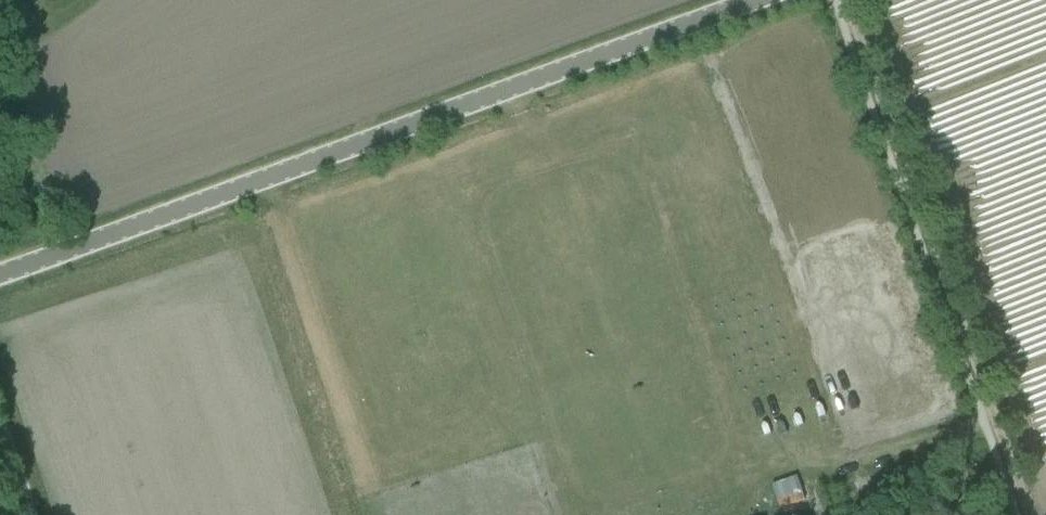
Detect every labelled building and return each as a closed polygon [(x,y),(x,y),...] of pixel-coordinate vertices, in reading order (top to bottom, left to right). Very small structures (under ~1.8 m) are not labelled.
[(777,509),(804,501),(796,476),(770,484),(777,509)]
